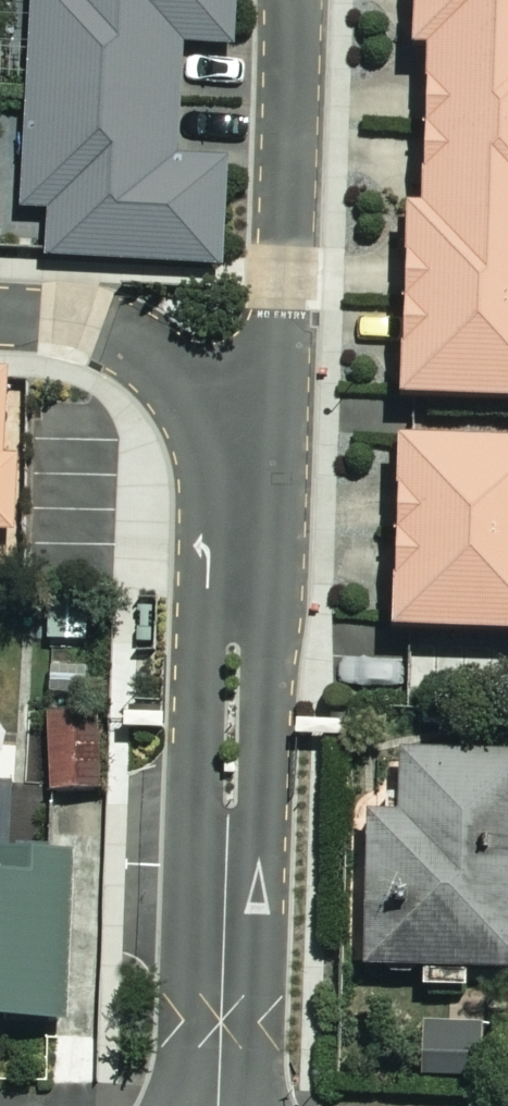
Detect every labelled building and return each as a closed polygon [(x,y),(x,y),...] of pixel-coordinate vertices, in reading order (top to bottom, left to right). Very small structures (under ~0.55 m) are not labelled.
[(22,211),(48,212),(46,260),(217,267),(221,156),(175,155),(180,45),(229,46),(231,0),(30,0),(22,211)] [(415,55),(424,55),(423,210),(403,210),(403,404),(507,404),(507,0),(415,0),(415,55)] [(12,535),(15,385),(0,385),(0,535),(12,535)] [(397,443),(393,635),(507,637),(507,445),(397,443)] [(104,736),(47,739),(50,795),(107,792),(104,736)] [(401,757),(399,817),(367,816),(362,970),(421,972),(420,991),(465,993),(466,970),(507,971),(507,761),(401,757)] [(0,788),(0,1023),(60,1025),(67,860),(11,858),(14,789),(0,788)]
